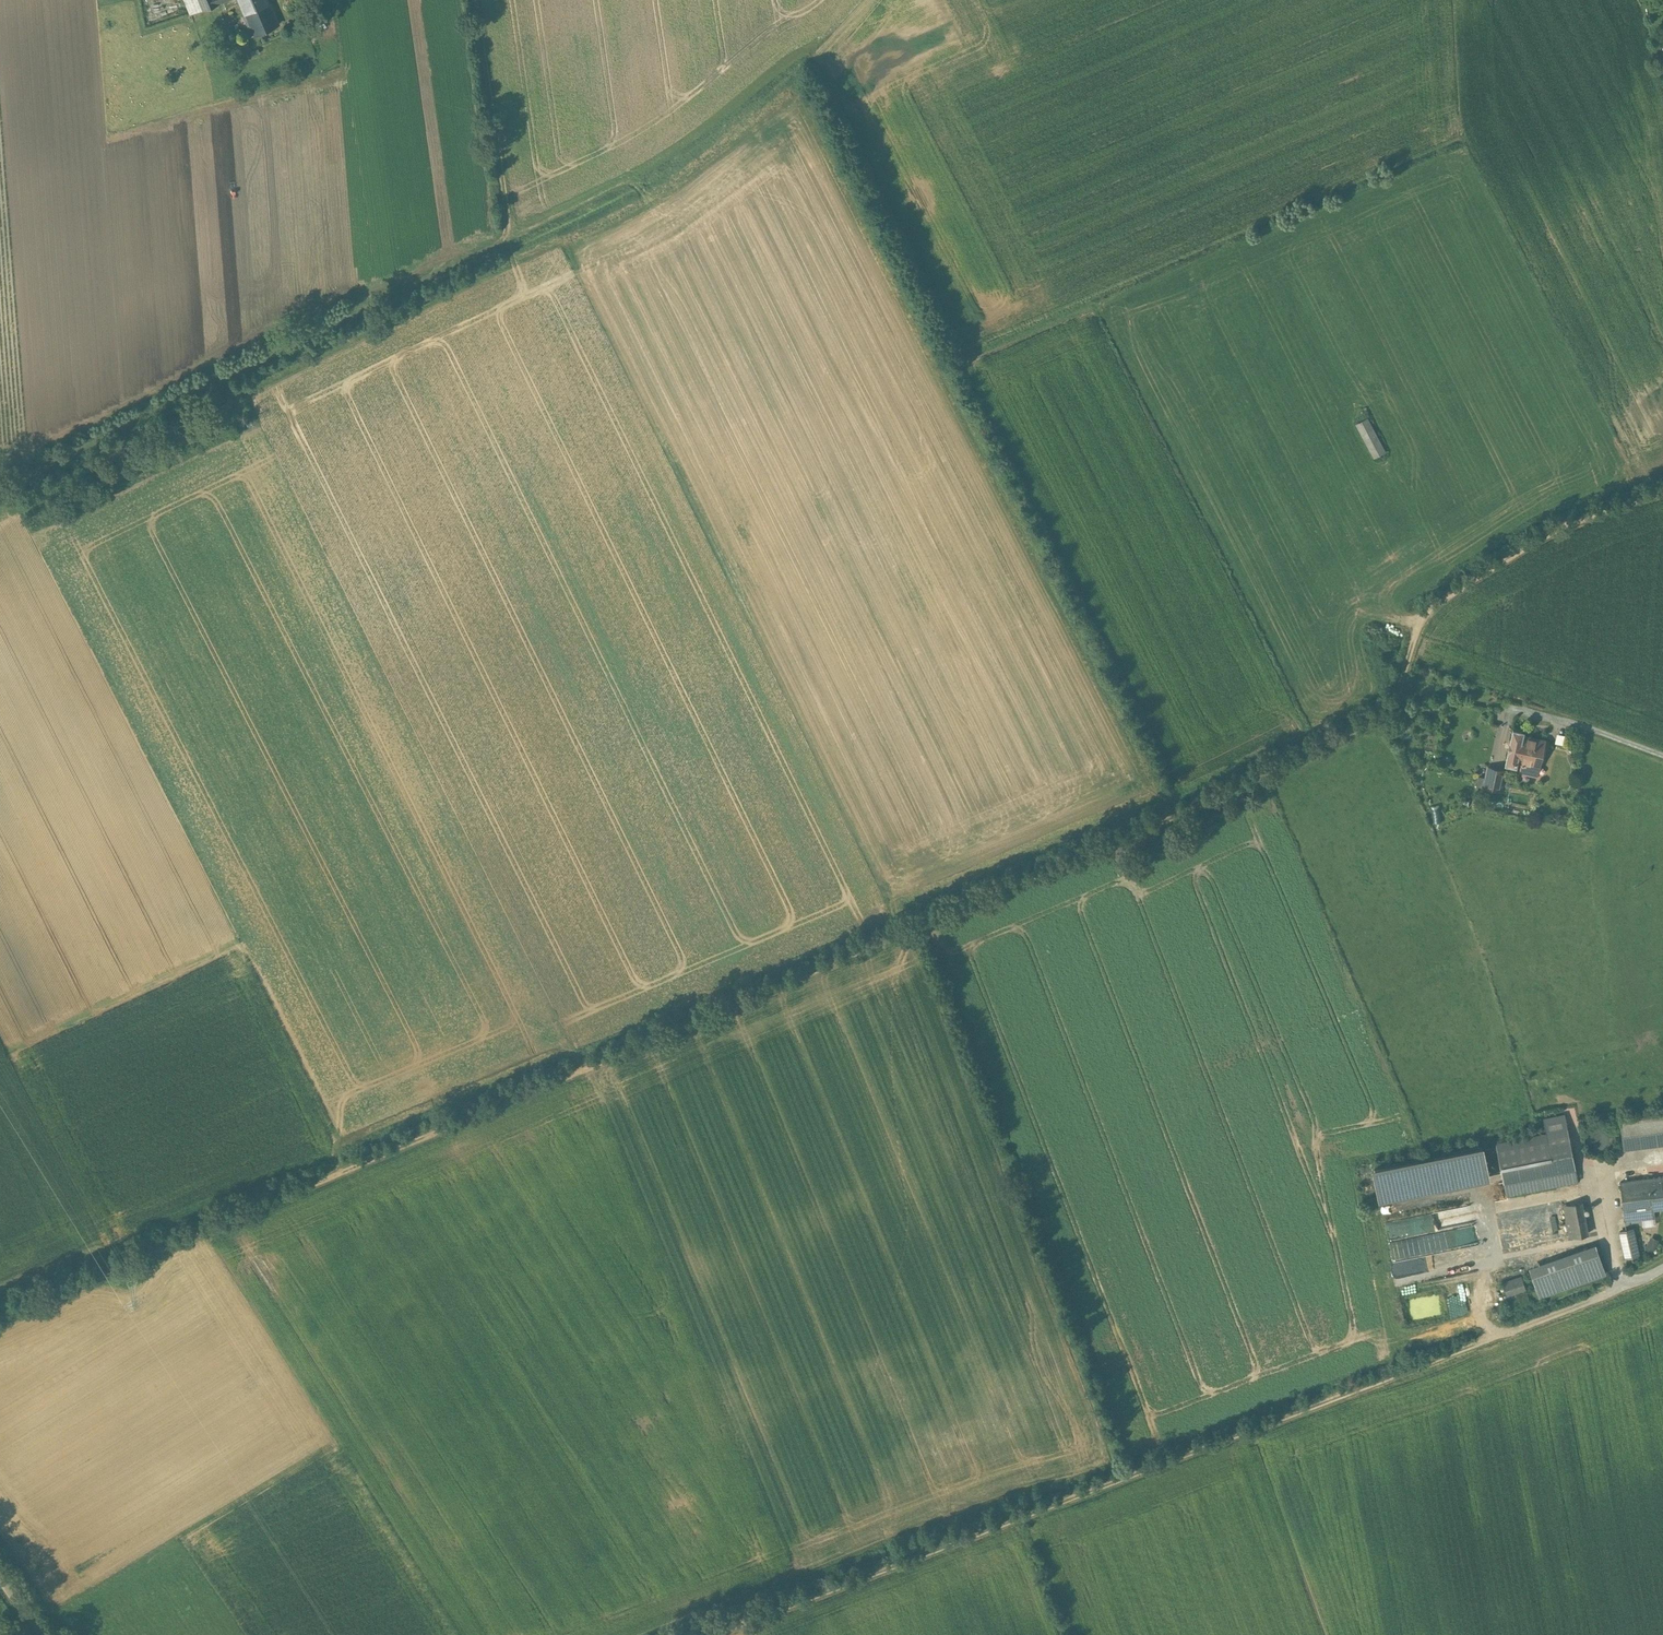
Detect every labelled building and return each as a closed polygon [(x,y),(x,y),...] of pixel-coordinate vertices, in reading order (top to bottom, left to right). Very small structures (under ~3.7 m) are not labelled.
[(190,14),(190,15),(218,3),(217,0),(184,0),(190,14)] [(253,34),(278,24),(268,0),(238,0),(253,34)] [(1371,416),(1358,422),(1375,458),(1388,451),(1371,416)] [(1524,730),(1513,728),(1505,763),(1516,765),(1517,761),(1523,735),(1524,730)] [(1529,736),(1523,735),(1517,761),(1521,762),(1522,762),(1534,765),(1539,766),(1545,740),(1529,736)] [(1534,765),(1522,762),(1521,762),(1519,772),(1532,775),(1534,765)] [(1504,769),(1489,766),(1486,779),(1484,787),(1500,790),(1504,769)] [(1486,779),(1479,777),(1477,785),(1484,787),(1486,779)] [(1432,819),(1442,817),(1441,804),(1431,805),(1432,819)] [(1624,1147),(1662,1142),(1662,1114),(1621,1120),(1624,1147)] [(1585,1141),(1586,1147),(1590,1152),(1596,1155),(1602,1155),(1608,1153),(1613,1149),(1615,1143),(1615,1137),(1613,1131),(1609,1127),(1604,1125),(1598,1124),(1592,1126),(1588,1130),(1585,1136),(1585,1141)] [(1568,1130),(1497,1143),(1498,1151),(1504,1181),(1575,1167),(1568,1130)] [(1482,1146),(1374,1167),(1381,1201),(1488,1180),(1482,1146)] [(1575,1167),(1504,1181),(1507,1195),(1578,1181),(1575,1167)] [(1620,1181),(1624,1210),(1642,1208),(1654,1207),(1662,1206),(1662,1176),(1620,1181)] [(1582,1203),(1564,1207),(1569,1237),(1588,1233),(1582,1203)] [(1654,1207),(1642,1208),(1644,1218),(1655,1217),(1654,1207)] [(1642,1208),(1624,1210),(1625,1220),(1644,1218),(1642,1208)] [(1633,1228),(1620,1231),(1626,1257),(1639,1254),(1633,1228)] [(1657,1242),(1650,1239),(1647,1246),(1654,1249),(1657,1242)] [(1594,1243),(1530,1266),(1541,1295),(1604,1273),(1594,1243)] [(1521,1277),(1505,1282),(1509,1293),(1524,1287),(1521,1277)]
